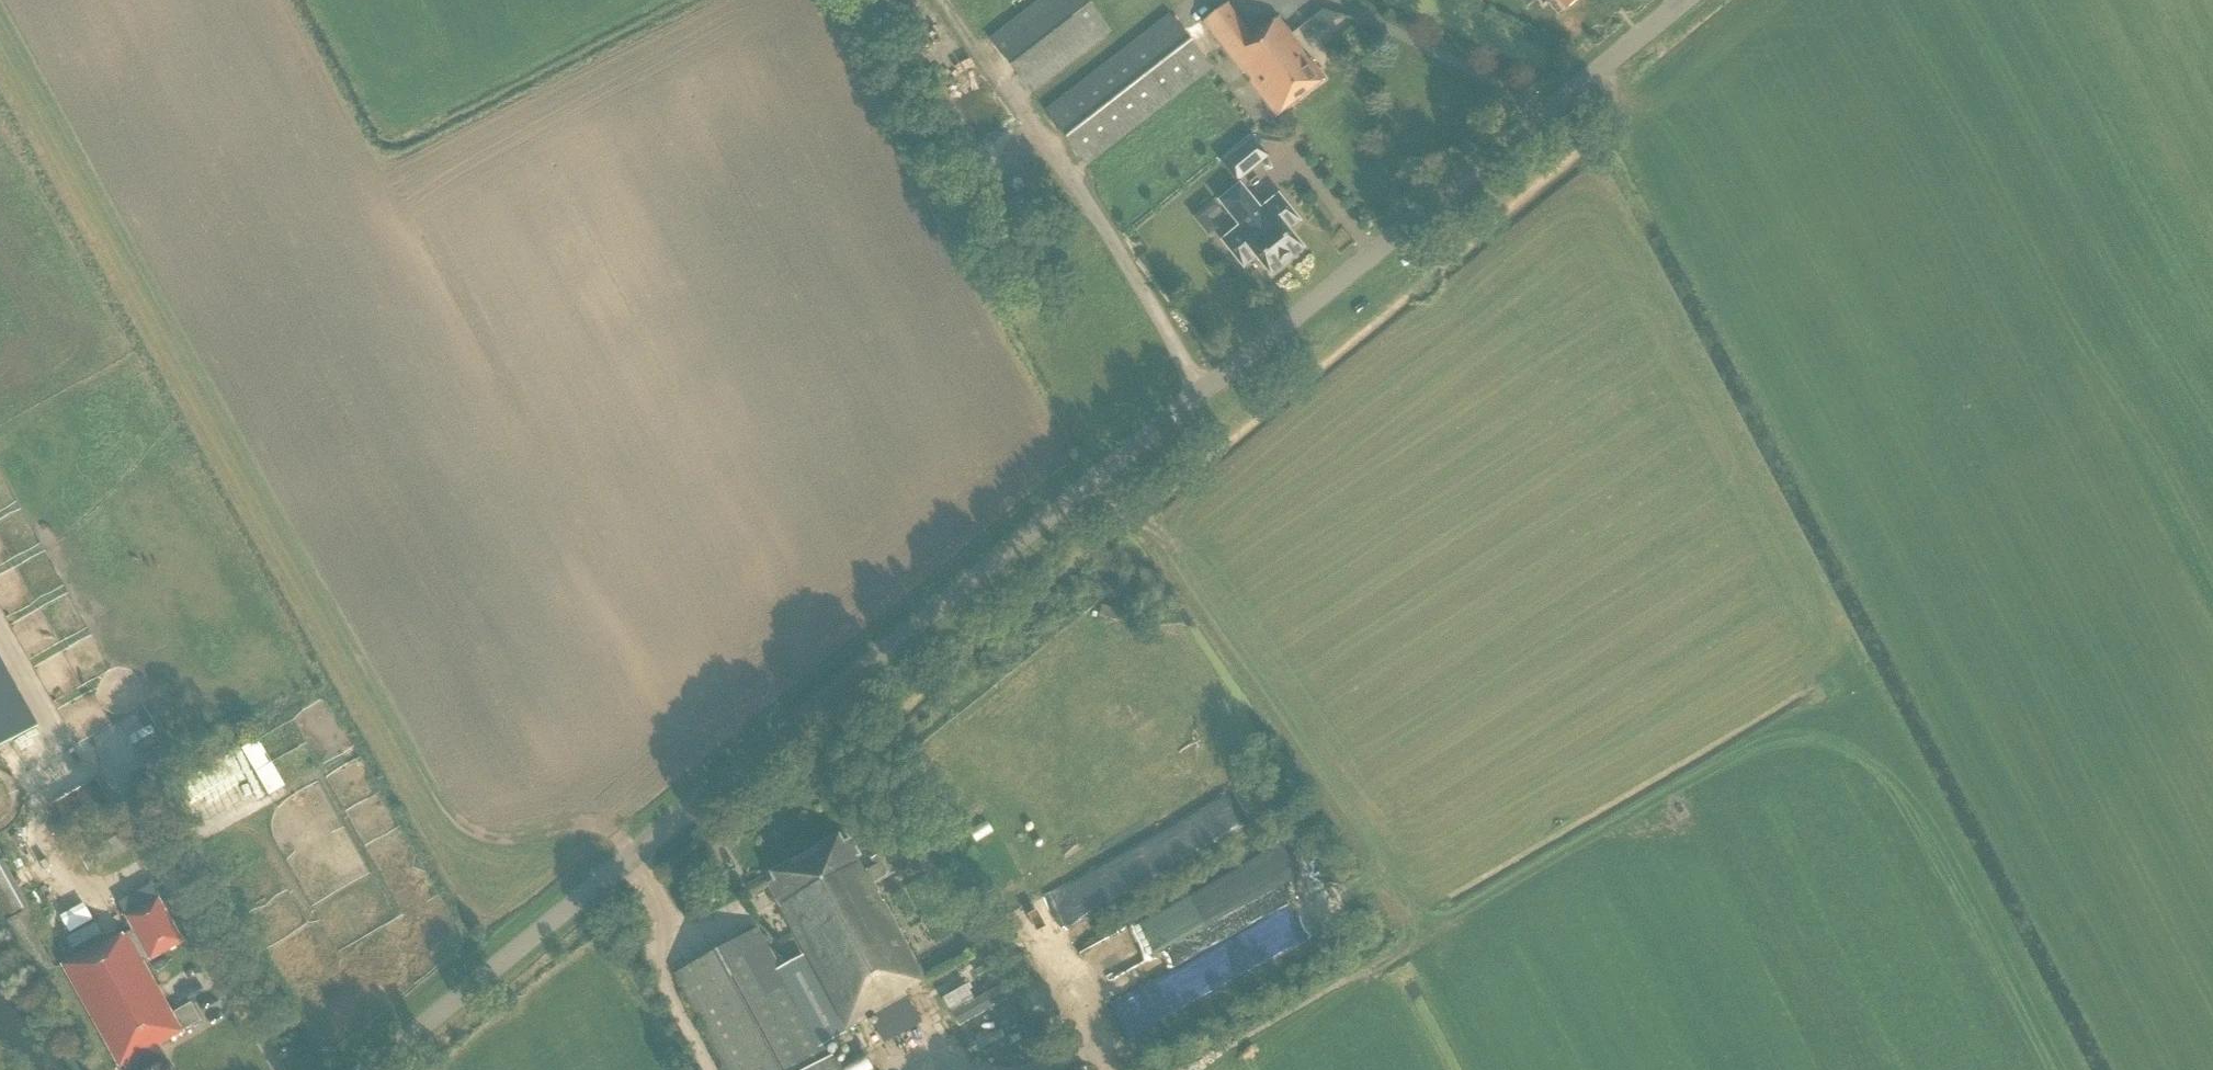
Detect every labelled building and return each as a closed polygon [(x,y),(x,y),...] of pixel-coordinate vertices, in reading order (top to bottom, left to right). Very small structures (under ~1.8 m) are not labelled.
[(1110,32),(1086,0),(1040,0),(989,39),(1032,93),(1110,32)] [(1568,9),(1579,0),(1561,0),(1568,9)] [(1251,36),(1227,5),(1202,24),(1261,100),(1275,119),(1302,100),(1325,82),(1278,20),(1264,31),(1262,28),(1251,36)] [(1306,19),(1321,40),(1333,31),(1319,11),(1306,19)] [(1204,62),(1184,34),(1169,15),(1059,100),(1045,111),(1087,166),(1174,100),(1211,71),(1204,62)] [(1234,180),(1264,155),(1249,136),(1219,161),(1234,180)] [(1258,199),(1275,183),(1266,173),(1249,189),(1258,199)] [(1260,206),(1239,181),(1216,200),(1237,226),(1219,240),(1243,270),(1255,261),(1270,279),(1306,250),(1292,233),(1303,223),(1278,192),(1260,206)] [(0,659),(0,748),(38,727),(0,659)] [(256,735),(200,761),(229,823),(285,796),(256,735)] [(89,871),(135,846),(120,819),(74,845),(89,871)] [(1283,831),(1289,852),(1303,849),(1297,827),(1283,831)] [(841,844),(838,838),(769,875),(773,882),(767,885),(848,1030),(907,998),(905,995),(926,983),(847,841),(841,844)] [(870,874),(886,867),(880,852),(864,859),(870,874)] [(0,865),(0,920),(1,921),(29,906),(5,863),(0,865)] [(185,942),(179,931),(153,885),(120,903),(135,929),(109,944),(108,942),(64,967),(120,1067),(124,1065),(127,1069),(173,1069),(170,1064),(166,1067),(156,1049),(184,1032),(184,1030),(202,1021),(192,1003),(174,1013),(146,962),(151,959),(152,961),(185,942)] [(1271,946),(1314,924),(1297,891),(1254,912),(1271,946)] [(678,977),(728,1069),(836,1069),(823,1046),(846,1033),(804,955),(780,968),(760,932),(678,977)] [(1140,973),(1140,932),(1108,933),(1108,974),(1140,973)] [(939,1011),(980,996),(973,979),(933,993),(939,1011)] [(189,989),(194,999),(211,989),(206,980),(189,989)] [(1125,1020),(1147,1010),(1135,982),(1089,1004),(1106,1039),(1129,1029),(1125,1020)] [(842,1069),(848,1069),(869,1058),(861,1045),(836,1059),(842,1069)]
